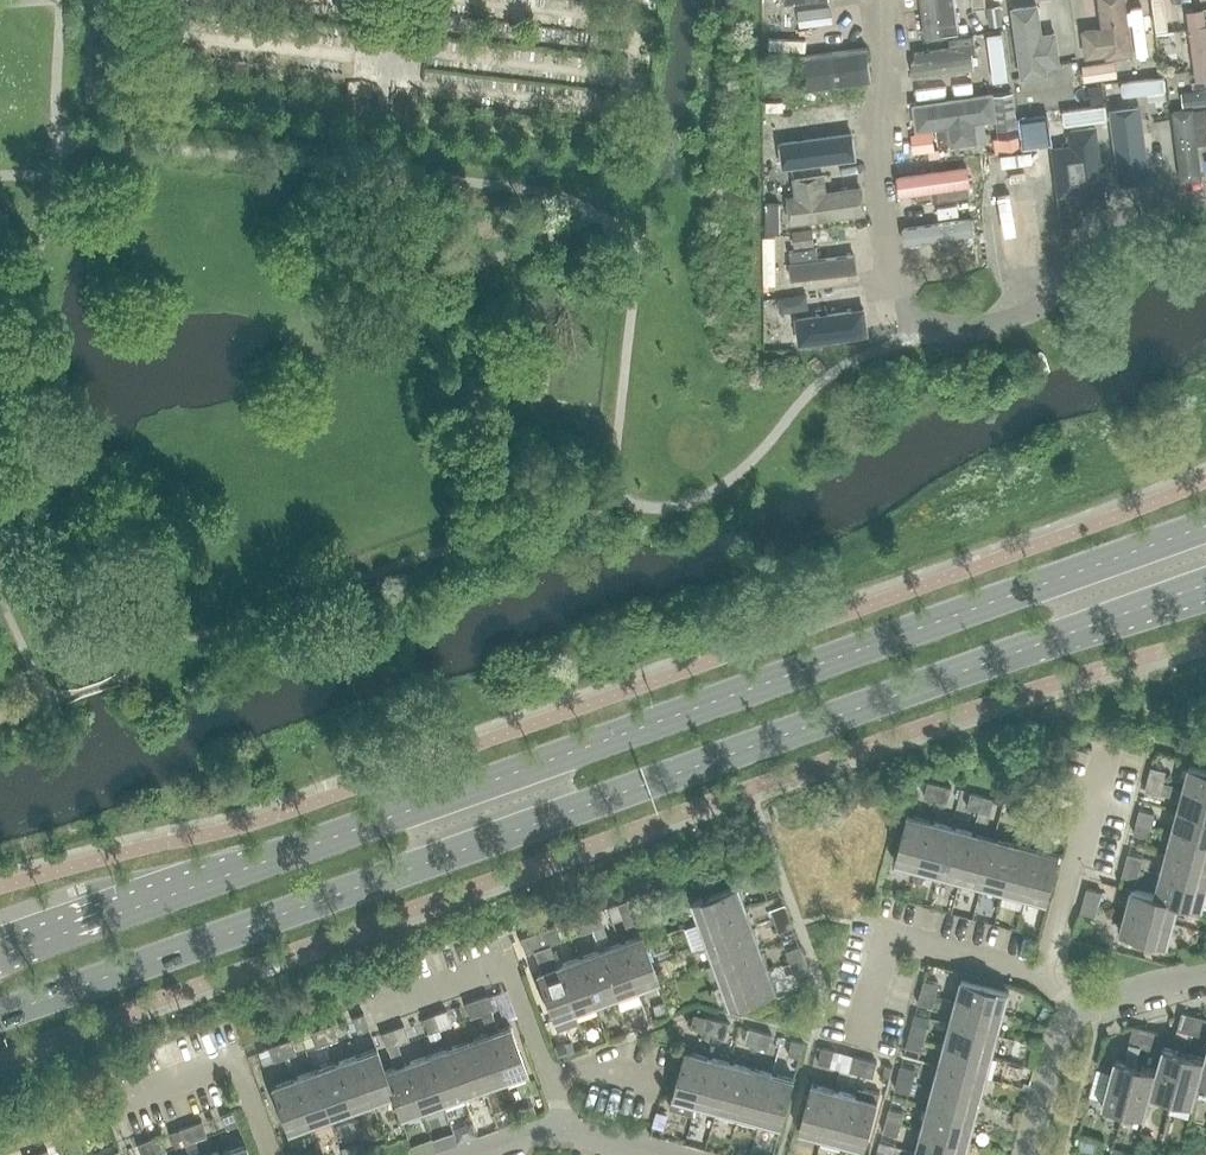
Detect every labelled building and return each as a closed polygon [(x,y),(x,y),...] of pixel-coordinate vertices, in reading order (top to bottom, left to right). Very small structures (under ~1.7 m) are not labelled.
[(964,0),(926,0),(931,40),(969,35),(964,0)] [(1058,0),(1051,0),(1020,4),(1030,75),(1068,70),(1058,0)] [(1085,64),(1128,59),(1120,0),(1098,0),(1102,35),(1082,38),(1085,64)] [(1000,5),(988,6),(990,26),(1002,24),(1000,5)] [(831,6),(799,10),(801,26),(833,22),(831,6)] [(1204,31),(1202,17),(1185,19),(1194,89),(1204,88),(1205,88),(1205,31),(1204,31)] [(1155,32),(1142,33),(1143,50),(1144,58),(1156,58),(1156,48),(1155,32)] [(1002,33),(988,35),(994,81),(1008,79),(1002,33)] [(865,38),(795,48),(800,85),(870,76),(865,38)] [(981,39),(910,50),(916,87),(986,77),(981,39)] [(1116,62),(1082,67),(1084,81),(1118,76),(1116,62)] [(1164,77),(1121,82),(1123,96),(1166,91),(1164,77)] [(1107,103),(1104,84),(1093,85),(1096,105),(1107,103)] [(1181,94),(1183,108),(1205,105),(1205,90),(1181,94)] [(1012,94),(993,97),(996,119),(998,138),(1018,136),(1012,94)] [(853,96),(783,106),(788,143),(858,134),(853,96)] [(991,100),(916,112),(919,131),(933,129),(934,134),(953,132),(955,148),(977,145),(975,129),(995,126),(991,100)] [(1064,111),(1063,111),(1065,125),(1077,123),(1107,119),(1105,105),(1064,111)] [(1161,177),(1152,106),(1114,111),(1123,182),(1161,177)] [(1019,118),(1023,149),(1052,145),(1048,114),(1019,118)] [(1182,186),(1199,184),(1195,151),(1204,150),(1202,136),(1205,135),(1205,114),(1175,117),(1182,186)] [(932,131),(913,133),(915,151),(934,148),(932,131)] [(1103,214),(1094,143),(1057,148),(1066,219),(1103,214)] [(930,159),(940,158),(939,149),(929,150),(930,159)] [(986,154),(967,157),(968,166),(988,164),(986,154)] [(859,172),(788,182),(793,220),(864,210),(859,172)] [(899,183),(902,202),(971,192),(968,173),(899,183)] [(780,204),(766,204),(766,233),(780,233),(780,204)] [(812,229),(793,232),(795,246),(814,243),(812,229)] [(965,236),(938,240),(939,249),(966,246),(965,236)] [(791,265),(793,282),(855,274),(853,258),(791,265)] [(787,296),(779,297),(781,312),(789,311),(787,296)] [(863,300),(792,308),(797,346),(867,337),(863,300)] [(1183,788),(1205,794),(1205,771),(1189,766),(1183,788)] [(1166,771),(1151,767),(1148,778),(1163,782),(1166,771)] [(1163,782),(1148,778),(1145,790),(1159,794),(1163,782)] [(924,796),(935,799),(939,784),(927,781),(924,796)] [(1163,782),(1159,794),(1176,799),(1179,787),(1163,782)] [(939,784),(935,799),(947,802),(951,787),(939,784)] [(1183,788),(1177,809),(1205,817),(1205,794),(1183,788)] [(966,807),(978,811),(982,796),(970,793),(966,807)] [(982,796),(978,811),(990,814),(994,799),(982,796)] [(1009,819),(1021,822),(1025,807),(1013,804),(1009,819)] [(1025,807),(1021,822),(1033,825),(1037,810),(1025,807)] [(1154,813),(1139,809),(1136,821),(1151,825),(1154,813)] [(1177,809),(1172,831),(1205,840),(1205,817),(1177,809)] [(895,862),(917,868),(929,821),(907,815),(895,862)] [(1068,818),(1056,815),(1052,830),(1064,833),(1068,818)] [(929,821),(917,868),(938,873),(951,827),(929,821)] [(1151,825),(1136,821),(1133,833),(1148,837),(1151,825)] [(951,827),(938,873),(960,879),(972,832),(951,827)] [(1172,831),(1166,852),(1205,863),(1205,840),(1172,831)] [(972,832),(960,879),(981,885),(994,838),(972,832)] [(994,838),(981,885),(1003,890),(1015,844),(994,838)] [(1015,844),(1003,890),(1024,896),(1037,849),(1015,844)] [(1037,849),(1024,896),(1047,902),(1059,855),(1037,849)] [(1166,852),(1160,874),(1205,886),(1205,863),(1166,852)] [(1143,857),(1128,853),(1125,864),(1140,868),(1143,857)] [(1140,868),(1125,864),(1121,876),(1136,880),(1140,868)] [(764,890),(778,885),(774,873),(759,878),(764,890)] [(1178,902),(1201,908),(1205,891),(1205,886),(1160,874),(1154,895),(1179,902),(1178,902)] [(693,902),(700,923),(746,907),(739,886),(693,902)] [(1101,892),(1087,888),(1084,899),(1098,903),(1101,892)] [(1154,895),(1132,889),(1126,911),(1173,923),(1178,902),(1179,902),(1154,895)] [(1098,903),(1084,899),(1080,912),(1095,916),(1098,903)] [(628,900),(617,904),(622,918),(634,914),(628,900)] [(770,909),(775,920),(789,915),(785,904),(770,909)] [(700,923),(708,944),(754,928),(746,907),(700,923)] [(598,911),(586,915),(591,929),(603,925),(598,911)] [(1173,923),(1126,911),(1120,933),(1167,945),(1173,923)] [(575,919),(580,933),(591,929),(586,915),(575,919)] [(789,915),(775,920),(779,932),(793,927),(789,915)] [(555,926),(544,930),(549,944),(561,940),(555,926)] [(708,944),(715,965),(761,949),(754,928),(708,944)] [(544,930),(520,938),(525,953),(534,950),(549,944),(544,930)] [(657,981),(641,935),(620,943),(636,989),(657,981)] [(620,943),(599,950),(615,996),(636,989),(620,943)] [(557,965),(549,944),(533,950),(542,972),(537,973),(536,973),(552,1019),(556,1030),(577,1022),(573,1011),(557,965)] [(785,951),(790,962),(804,957),(800,945),(785,951)] [(715,965),(723,986),(769,970),(761,949),(715,965)] [(599,950),(578,958),(594,1004),(615,996),(599,950)] [(794,973),(808,968),(804,957),(790,962),(794,973)] [(578,958),(557,965),(573,1011),(594,1004),(578,958)] [(769,970),(723,986),(731,1007),(776,991),(769,970)] [(961,979),(956,1001),(1003,1013),(1008,991),(961,979)] [(939,984),(925,980),(924,980),(921,992),(936,996),(939,984)] [(936,996),(921,992),(917,1003),(932,1007),(936,996)] [(487,995),(475,999),(481,1014),(490,1010),(492,1010),(491,1009),(487,995)] [(475,999),(464,1003),(469,1018),(481,1014),(475,999)] [(956,1001),(950,1022),(997,1035),(1003,1013),(956,1001)] [(664,1002),(653,1007),(657,1017),(668,1013),(664,1002)] [(445,1010),(434,1014),(439,1029),(451,1025),(445,1010)] [(490,1010),(481,1014),(483,1021),(488,1034),(504,1080),(526,1072),(509,1026),(497,1031),(493,1018),(490,1010)] [(363,1013),(351,1017),(357,1032),(368,1028),(363,1013)] [(1189,1033),(1194,1016),(1181,1013),(1176,1030),(1189,1033)] [(439,1029),(434,1014),(422,1018),(428,1033),(438,1029),(439,1029)] [(695,1014),(691,1029),(701,1032),(705,1017),(695,1014)] [(1189,1033),(1202,1037),(1205,1021),(1205,1020),(1194,1016),(1189,1033)] [(701,1032),(713,1035),(717,1020),(705,1017),(701,1032)] [(717,1020),(713,1035),(725,1038),(729,1023),(717,1020)] [(950,1022),(944,1044),(991,1056),(997,1035),(950,1022)] [(927,1027),(913,1023),(912,1023),(909,1035),(924,1038),(927,1027)] [(332,1024),(321,1028),(326,1043),(338,1039),(332,1024)] [(404,1025),(392,1029),(397,1044),(409,1040),(404,1025)] [(1133,1026),(1128,1043),(1140,1046),(1141,1047),(1145,1030),(1133,1026)] [(326,1043),(321,1028),(310,1032),(315,1047),(326,1043)] [(744,1043),(756,1046),(760,1031),(748,1028),(744,1043)] [(392,1029),(381,1033),(386,1048),(387,1047),(397,1044),(392,1029)] [(438,1029),(428,1033),(431,1041),(441,1037),(438,1029)] [(1145,1030),(1141,1047),(1154,1050),(1158,1033),(1145,1030)] [(760,1031),(756,1046),(768,1049),(772,1035),(760,1031)] [(488,1034),(467,1042),(483,1087),(504,1080),(488,1034)] [(924,1038),(909,1035),(906,1046),(921,1050),(924,1038)] [(290,1039),(279,1043),(284,1058),(296,1054),(290,1039)] [(803,1043),(791,1040),(787,1055),(799,1058),(803,1043)] [(467,1042),(446,1049),(462,1095),(483,1087),(467,1042)] [(268,1047),(268,1048),(273,1062),(284,1058),(279,1043),(268,1047)] [(565,1043),(554,1047),(558,1057),(568,1053),(565,1043)] [(1114,1058),(1102,1105),(1123,1111),(1136,1064),(1140,1046),(1128,1043),(1124,1061),(1114,1058)] [(384,1071),(383,1071),(392,1095),(391,1095),(399,1117),(421,1110),(404,1064),(397,1044),(387,1047),(394,1067),(384,1071)] [(944,1044),(939,1065),(985,1078),(991,1056),(944,1044)] [(1150,1094),(1151,1094),(1171,1099),(1184,1053),(1162,1047),(1156,1070),(1157,1070),(1150,1094)] [(834,1051),(822,1048),(818,1063),(830,1066),(834,1051)] [(376,1049),(355,1056),(371,1102),(391,1095),(392,1095),(383,1071),(384,1071),(376,1049)] [(446,1049),(425,1056),(442,1102),(462,1095),(446,1049)] [(707,1056),(685,1050),(673,1097),(670,1108),(692,1114),(695,1103),(707,1056)] [(1193,1105),(1199,1082),(1205,1058),(1204,1058),(1184,1053),(1171,1099),(1193,1105)] [(355,1056),(334,1064),(350,1109),(371,1102),(355,1056)] [(425,1056),(404,1064),(421,1110),(442,1102),(425,1056)] [(695,1103),(716,1109),(729,1062),(707,1056),(695,1103)] [(861,1074),(864,1059),(853,1056),(849,1071),(850,1072),(861,1074)] [(861,1074),(873,1078),(877,1063),(864,1059),(861,1074)] [(716,1109),(738,1115),(750,1068),(729,1062),(716,1109)] [(334,1064),(313,1071),(329,1117),(350,1109),(334,1064)] [(1136,1064),(1123,1111),(1145,1117),(1151,1094),(1150,1094),(1157,1070),(1156,1070),(1136,1064)] [(912,1081),(916,1070),(901,1066),(901,1065),(897,1077),(912,1081)] [(939,1065),(933,1087),(980,1099),(985,1078),(939,1065)] [(738,1115),(759,1120),(772,1073),(750,1068),(738,1115)] [(313,1071),(292,1079),(308,1125),(329,1117),(313,1071)] [(759,1120),(781,1126),(794,1079),(772,1073),(759,1120)] [(909,1093),(912,1081),(897,1077),(894,1089),(909,1093)] [(287,1132),(308,1125),(292,1079),(270,1087),(287,1132)] [(834,1090),(812,1084),(799,1131),(821,1137),(834,1090)] [(865,1148),(876,1104),(879,1093),(858,1087),(857,1087),(855,1096),(843,1143),(865,1148)] [(933,1087),(927,1108),(974,1121),(980,1099),(933,1087)] [(834,1090),(821,1137),(843,1143),(855,1096),(834,1090)] [(520,1119),(528,1117),(524,1108),(517,1111),(520,1119)] [(927,1108),(921,1130),(968,1142),(974,1121),(927,1108)] [(904,1112),(890,1109),(889,1109),(886,1120),(901,1124),(904,1112)] [(220,1114),(225,1129),(237,1125),(232,1110),(220,1114)] [(901,1124),(886,1120),(883,1132),(898,1136),(901,1124)] [(207,1136),(202,1122),(201,1121),(190,1125),(195,1140),(207,1136)] [(178,1129),(179,1130),(184,1144),(195,1140),(190,1125),(178,1129)] [(916,1151),(930,1154),(965,1154),(968,1142),(921,1130),(916,1151)] [(1141,1133),(1139,1141),(1151,1144),(1151,1143),(1153,1136),(1141,1133)] [(165,1150),(160,1137),(160,1136),(148,1140),(153,1154),(165,1150)] [(1079,1150),(1097,1154),(1100,1154),(1103,1141),(1083,1136),(1080,1149),(1079,1150)] [(70,1154),(78,1154),(82,1153),(77,1139),(66,1143),(70,1154)] [(137,1145),(141,1154),(152,1154),(153,1154),(148,1140),(137,1144),(137,1145)] [(195,1140),(184,1144),(186,1151),(197,1147),(195,1140)] [(223,1152),(224,1154),(248,1154),(245,1145),(223,1152)]
